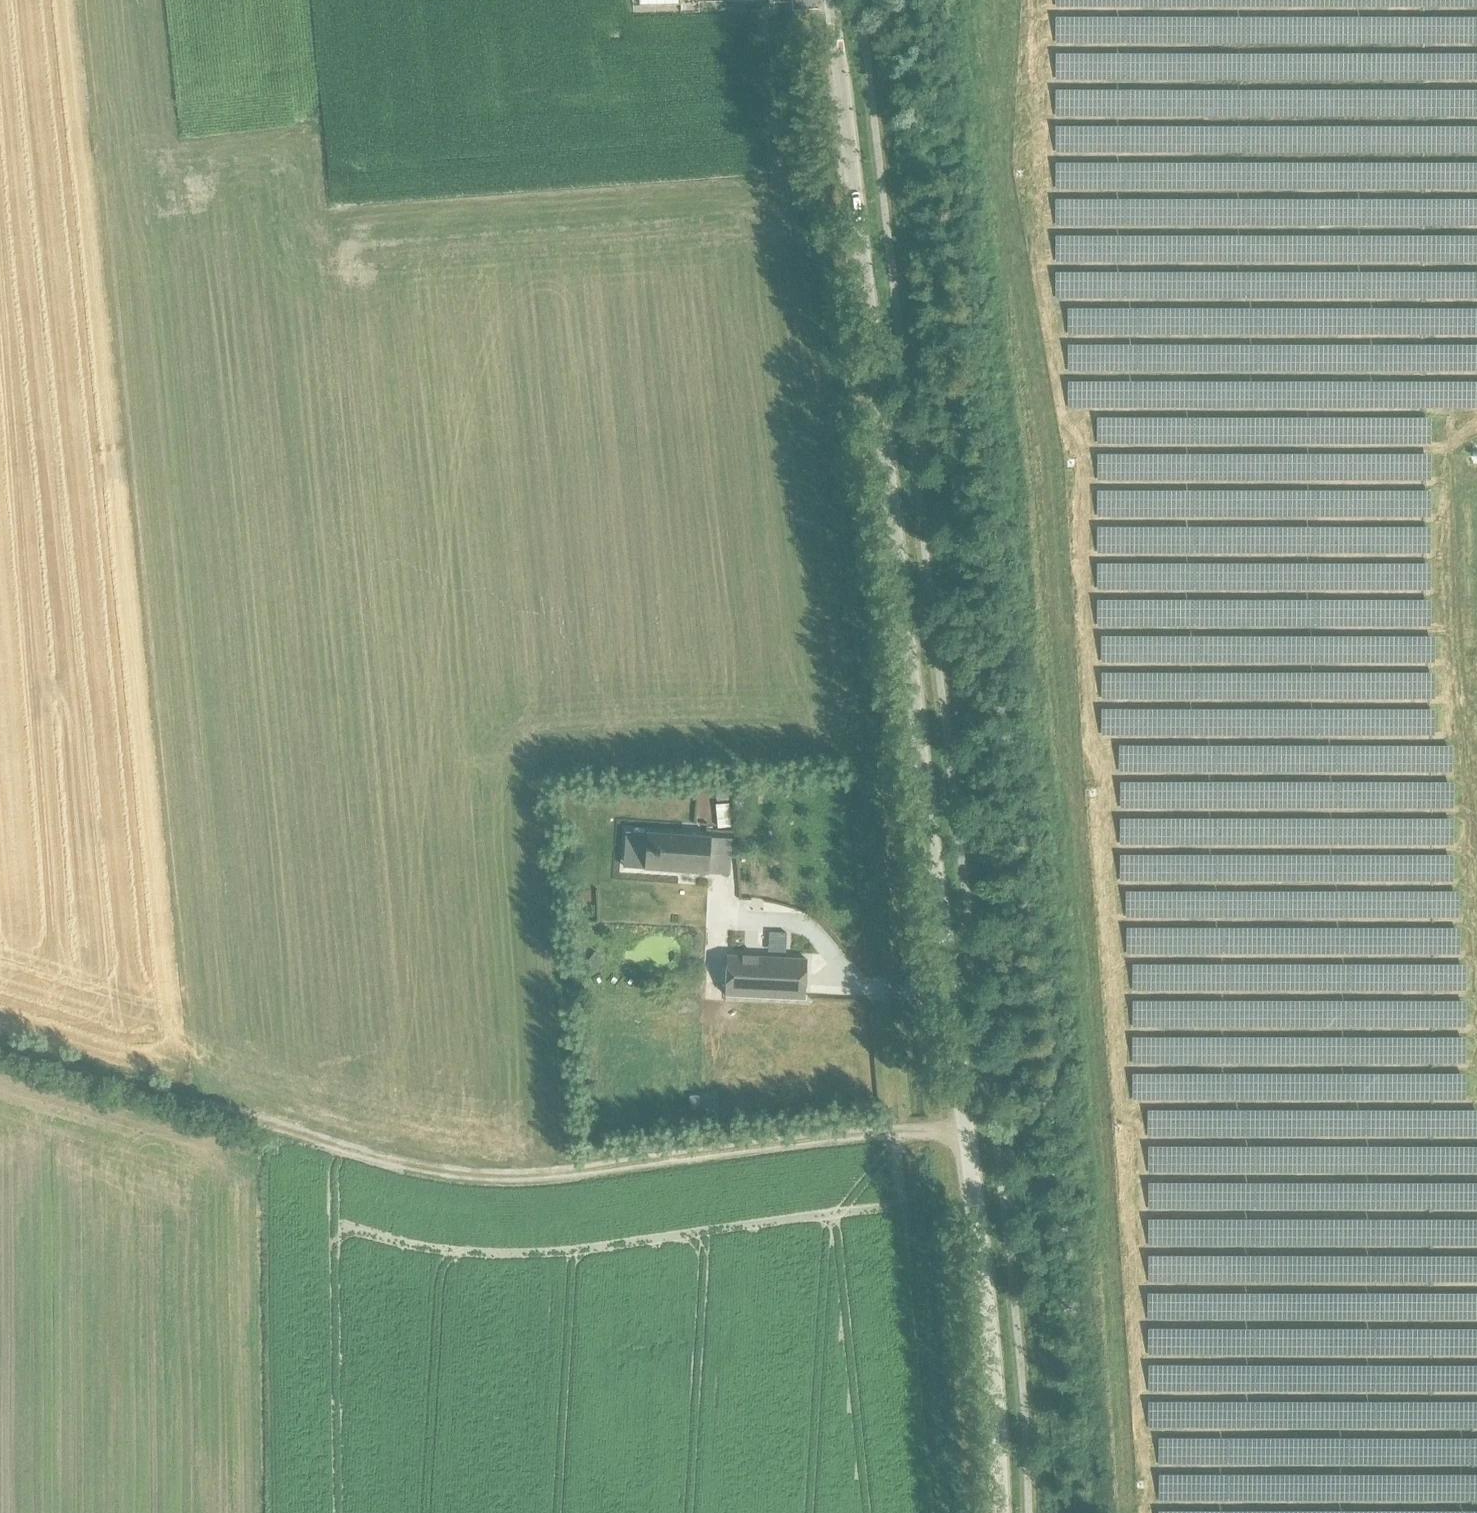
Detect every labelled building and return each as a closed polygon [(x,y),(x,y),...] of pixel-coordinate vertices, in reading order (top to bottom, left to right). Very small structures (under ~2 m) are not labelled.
[(729,786),(716,787),(717,801),(729,800),(729,786)] [(729,803),(715,804),(717,828),(731,827),(729,803)] [(709,873),(711,837),(626,830),(623,866),(709,873)] [(711,837),(709,873),(728,875),(731,839),(711,837)] [(769,932),(769,951),(785,952),(786,932),(769,932)] [(595,950),(588,962),(599,969),(606,958),(595,950)] [(728,955),(727,996),(806,999),(807,959),(728,955)] [(1372,1037),(1354,1035),(1351,1052),(1369,1055),(1372,1037)] [(1256,1072),(1256,1091),(1468,1093),(1469,1073),(1256,1072)] [(717,1092),(690,1095),(691,1108),(718,1105),(717,1092)] [(1368,1129),(1369,1109),(1352,1108),(1351,1128),(1368,1129)] [(1476,1206),(1476,1180),(1436,1179),(1436,1182),(1153,1180),(1152,1203),(1476,1206)] [(1476,1278),(1476,1216),(1219,1215),(1219,1212),(1152,1212),(1152,1283),(1218,1283),(1218,1276),(1476,1278)] [(1217,1313),(1476,1315),(1476,1292),(1217,1290),(1218,1285),(1154,1285),(1154,1318),(1217,1319),(1217,1313)] [(1322,1352),(1322,1327),(1217,1326),(1217,1321),(1153,1320),(1153,1351),(1322,1352)] [(1339,1351),(1476,1351),(1476,1326),(1339,1326),(1339,1351)] [(1153,1359),(1154,1391),(1216,1391),(1216,1386),(1476,1386),(1476,1364),(1318,1364),(1318,1365),(1217,1365),(1217,1359),(1153,1359)] [(1263,1397),(1262,1422),(1407,1426),(1408,1405),(1381,1405),(1381,1400),(1263,1397)] [(1203,1420),(1201,1399),(1156,1402),(1158,1424),(1203,1420)] [(1476,1423),(1476,1402),(1416,1400),(1415,1421),(1476,1423)] [(1161,1434),(1161,1460),(1476,1461),(1476,1435),(1161,1434)] [(1162,1475),(1162,1512),(1476,1512),(1476,1470),(1162,1475)]
